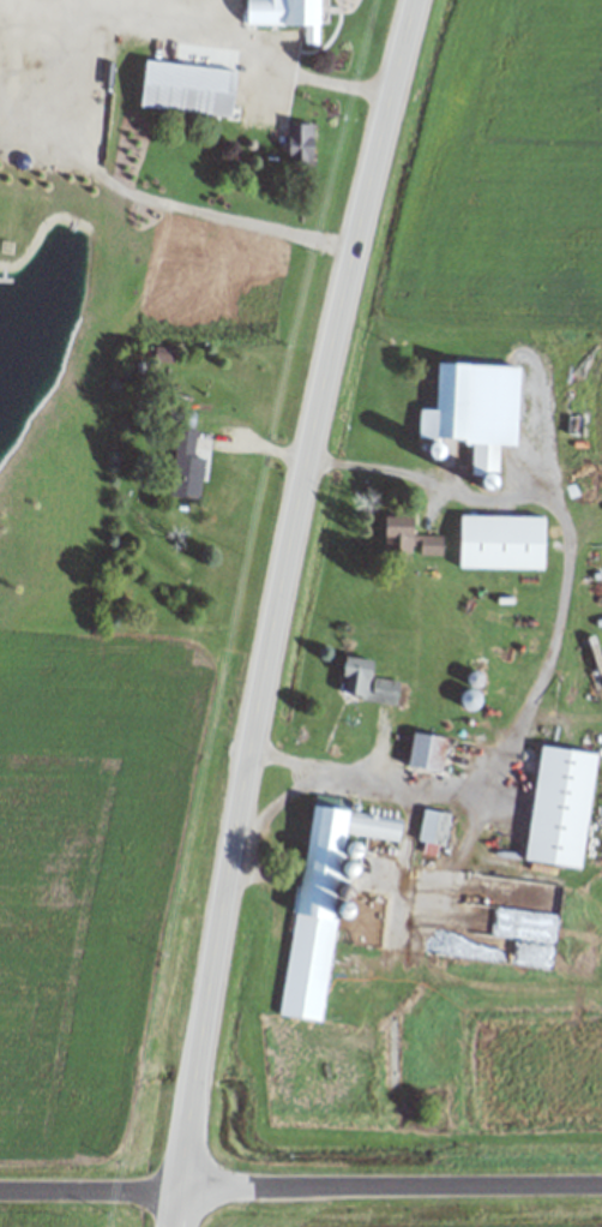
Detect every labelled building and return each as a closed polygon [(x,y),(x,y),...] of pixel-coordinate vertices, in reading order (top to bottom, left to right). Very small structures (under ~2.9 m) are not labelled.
[(245,24),(290,23),(304,22),(304,42),(316,42),(316,25),(323,25),(322,0),(245,0),(245,24)] [(143,108),(233,116),(238,68),(147,60),(143,108)] [(316,123),(290,123),(290,164),(316,164),(316,123)] [(523,365),(442,362),(440,410),(421,409),(420,439),(474,441),(473,473),(500,475),(501,445),(520,446),(523,365)] [(194,457),(196,427),(171,424),(169,447),(174,448),(169,495),(201,498),(205,458),(194,457)] [(462,568),(547,570),(547,517),(463,516),(462,568)] [(443,535),(417,535),(417,517),(384,517),(384,554),(443,555),(443,535)] [(377,660),(346,656),(341,696),(397,704),(400,681),(375,678),(377,660)] [(449,738),(416,732),(409,765),(443,772),(449,738)] [(597,752),(541,746),(528,861),(584,868),(597,752)] [(444,844),(449,814),(425,810),(420,840),(444,844)] [(405,820),(352,814),(349,834),(402,841),(405,820)] [(280,1015),(322,1020),(335,918),(293,912),(280,1015)]
